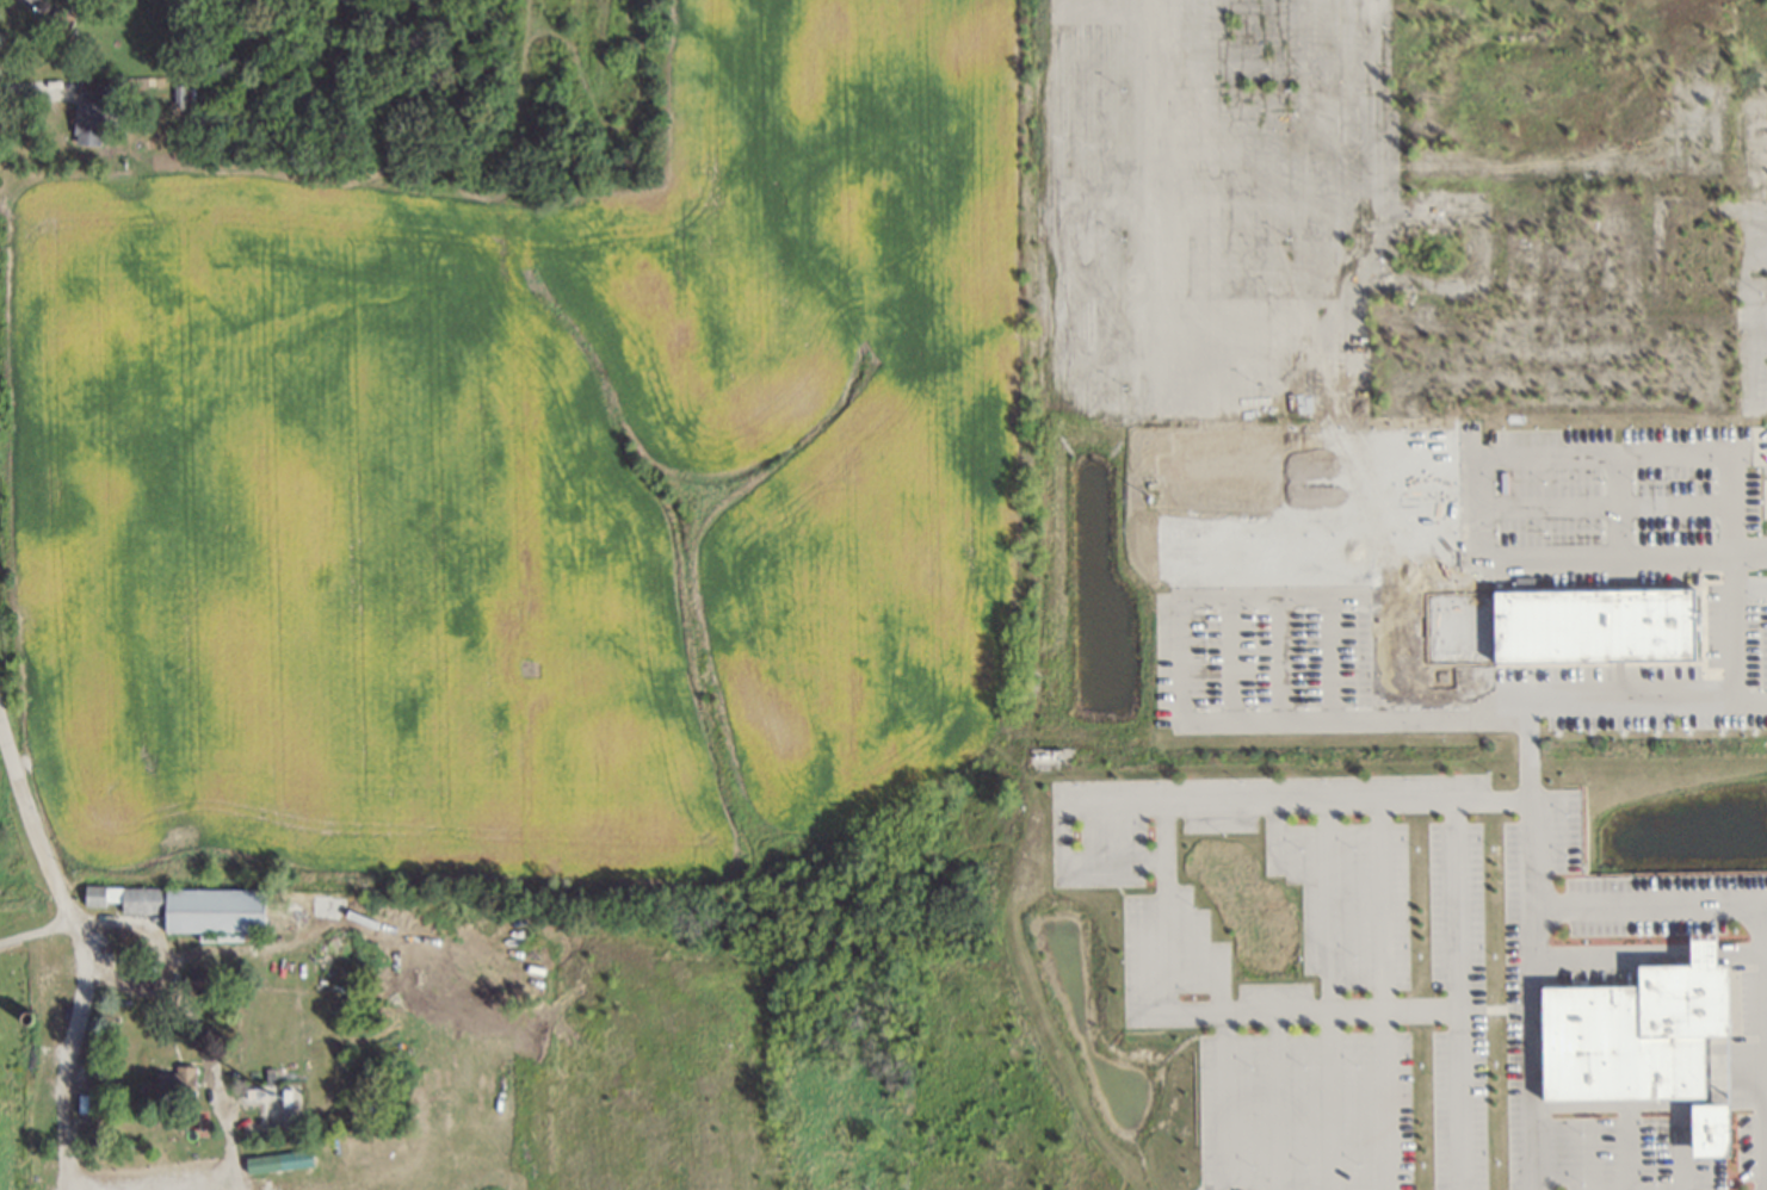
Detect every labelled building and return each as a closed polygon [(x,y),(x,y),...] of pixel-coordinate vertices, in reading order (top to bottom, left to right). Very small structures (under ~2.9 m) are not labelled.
[(43,24),(54,6),(73,17),(63,35),(43,24)] [(81,100),(80,82),(100,81),(101,100),(81,100)] [(101,100),(97,145),(72,143),(73,134),(69,134),(73,103),(80,104),(81,100),(101,100)] [(1494,663),(1697,661),(1697,611),(1695,611),(1695,590),(1493,592),(1494,663)] [(103,887),(104,887),(104,888),(123,888),(124,887),(265,887),(265,934),(257,934),(165,934),(165,931),(161,931),(161,912),(118,912),(119,901),(105,901),(105,905),(103,905),(82,905),(82,885),(103,885),(103,887)] [(1540,987),(1641,986),(1641,967),(1694,966),(1695,941),(1719,941),(1720,966),(1731,966),(1732,1036),(1704,1037),(1706,1098),(1542,1099),(1540,987)] [(41,1011),(44,1012),(47,1015),(48,1018),(45,1023),(42,1025),(37,1025),(33,1022),(32,1018),(35,1014),(41,1011)] [(25,1012),(29,1014),(31,1016),(32,1019),(30,1024),(25,1027),(21,1027),(19,1024),(17,1019),(20,1014),(25,1012)] [(200,1092),(171,1093),(171,1097),(141,1098),(141,1083),(160,1083),(159,1073),(178,1072),(178,1067),(198,1067),(200,1092)] [(248,1090),(262,1090),(262,1101),(248,1101),(248,1090)] [(278,1090),(289,1090),(289,1105),(278,1104),(278,1090)] [(79,1114),(79,1095),(104,1093),(104,1112),(79,1114)] [(264,1103),(272,1102),(273,1120),(265,1120),(264,1103)] [(1694,1107),(1732,1107),(1732,1159),(1694,1159),(1694,1107)] [(246,1157),(247,1174),(314,1168),(312,1151),(246,1157)]
